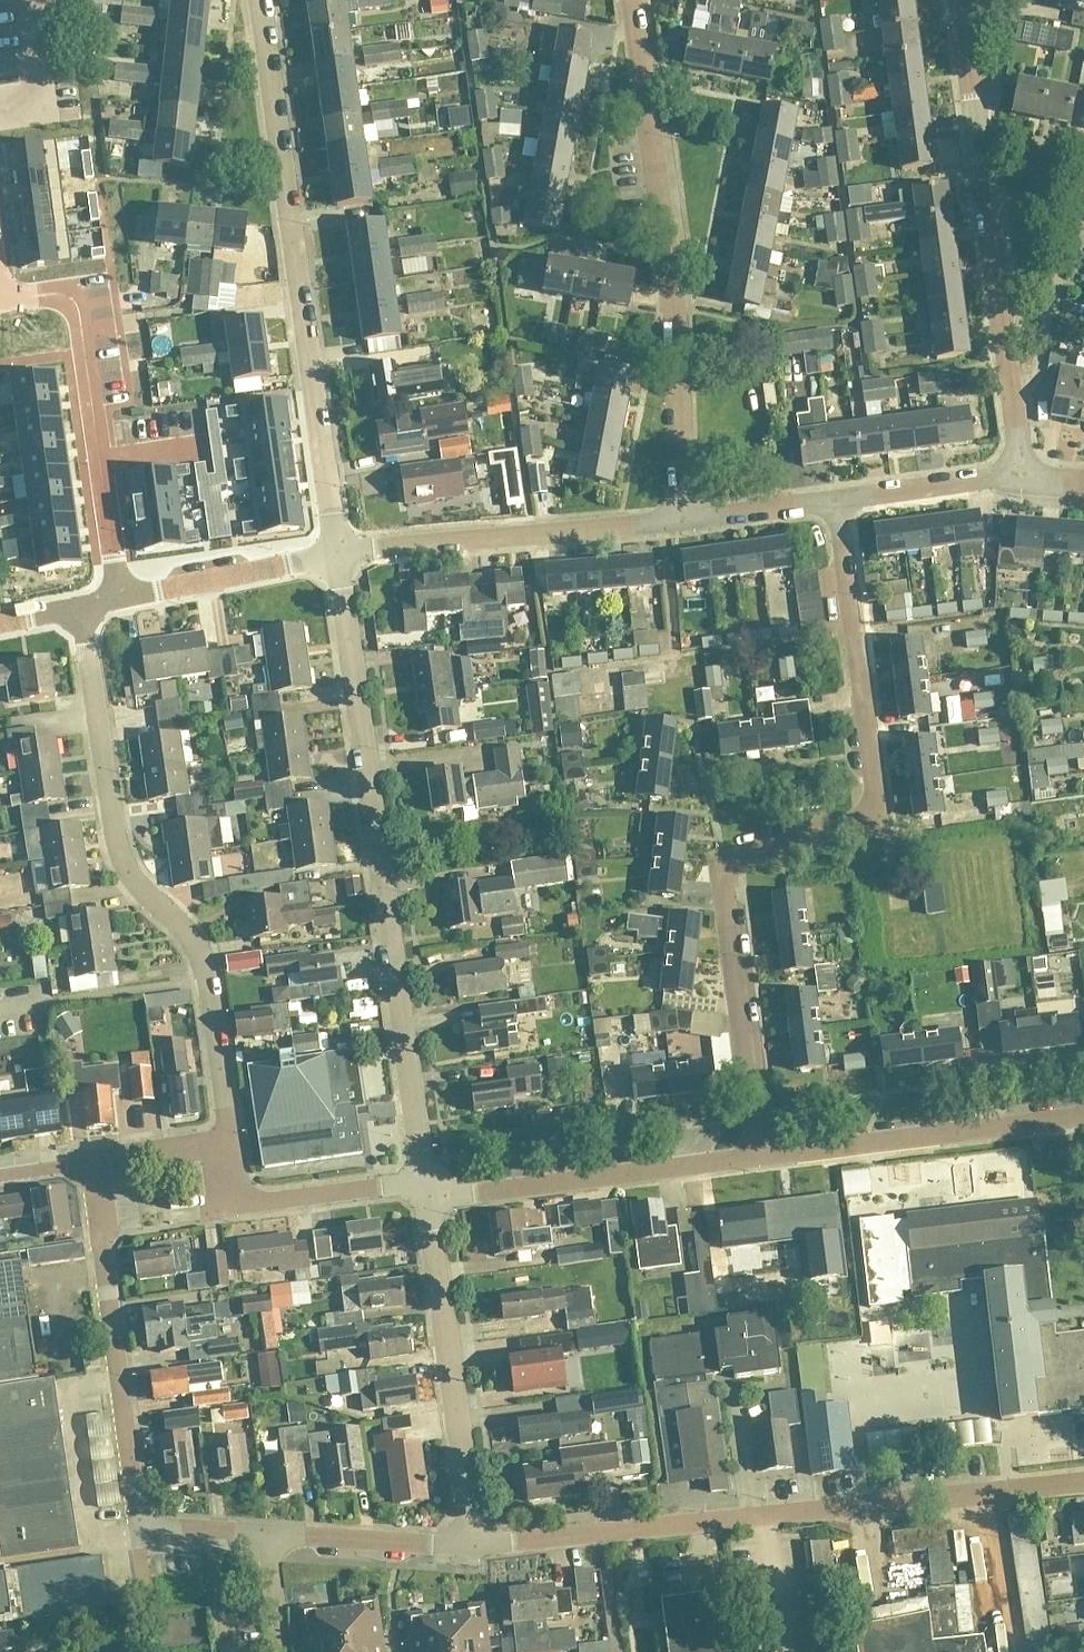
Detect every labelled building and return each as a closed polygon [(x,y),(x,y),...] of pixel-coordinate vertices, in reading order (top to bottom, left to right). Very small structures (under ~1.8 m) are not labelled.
[(203,26),(206,0),(171,0),(169,14),(168,22),(203,26)] [(341,6),(341,5),(341,0),(306,0),(307,11),(341,6)] [(373,0),(354,0),(354,3),(356,12),(374,10),(373,0)] [(374,10),(392,8),(391,0),(373,0),(374,10)] [(502,9),(516,11),(518,0),(503,0),(502,9)] [(560,0),(532,0),(529,14),(558,19),(562,0),(561,0),(560,0)] [(717,43),(722,19),(725,1),(720,0),(710,0),(708,17),(709,17),(705,41),(690,38),(684,70),(712,75),(718,43),(717,43)] [(914,28),(910,0),(906,0),(878,4),(880,20),(870,22),(872,34),(882,32),(914,28)] [(1054,9),(1059,10),(1059,12),(1071,15),(1069,28),(1083,30),(1083,0),(1056,0),(1054,9)] [(740,4),(725,1),(722,19),(736,22),(740,4)] [(341,6),(343,16),(356,15),(356,12),(354,3),(341,5),(341,6)] [(341,6),(307,11),(311,39),(345,34),(343,16),(341,6)] [(121,8),(121,12),(119,26),(137,28),(139,10),(121,8)] [(157,12),(139,10),(137,28),(155,30),(157,12)] [(751,17),(745,49),(739,80),(768,86),(774,54),(762,52),(766,36),(763,35),(766,19),(751,17)] [(818,23),(820,39),(841,36),(839,20),(818,23)] [(200,54),(203,26),(168,22),(165,50),(200,54)] [(407,27),(393,28),(395,42),(408,41),(407,27)] [(882,32),(886,60),(918,56),(914,28),(882,32)] [(1038,30),(1034,47),(1053,51),(1056,34),(1038,30)] [(465,35),(467,50),(486,47),(484,32),(465,35)] [(553,61),(585,67),(590,38),(558,32),(553,61)] [(315,67),(349,62),(345,34),(311,39),(315,67)] [(1056,34),(1053,51),(1068,54),(1072,37),(1056,34)] [(843,52),(841,36),(820,39),(822,54),(843,52)] [(712,75),(739,80),(745,49),(718,43),(712,75)] [(397,46),(379,48),(381,66),(399,63),(397,46)] [(486,47),(467,50),(469,64),(487,61),(486,47)] [(363,69),(381,66),(379,48),(361,50),(363,69)] [(162,79),(196,83),(200,54),(165,50),(163,70),(162,79)] [(501,54),(502,80),(527,78),(526,52),(501,54)] [(889,88),(922,84),(918,56),(886,60),(889,88)] [(553,61),(548,89),(580,94),(585,67),(553,61)] [(319,95),(353,90),(349,62),(315,67),(319,95)] [(854,63),(827,66),(828,75),(854,74),(854,63)] [(130,85),(132,67),(115,65),(112,84),(130,85)] [(152,69),(132,67),(130,85),(161,88),(159,108),(193,111),(196,83),(162,79),(151,78),(152,69)] [(826,79),(828,94),(849,92),(847,76),(826,79)] [(801,100),(819,100),(819,82),(800,82),(801,100)] [(1011,115),(1039,120),(1045,88),(1017,83),(1011,115)] [(925,111),(922,84),(889,88),(893,116),(925,111)] [(1073,94),(1045,88),(1039,120),(1067,125),(1073,94)] [(414,116),(428,112),(426,106),(446,101),(443,89),(410,97),(414,116)] [(543,116),(575,122),(580,94),(548,89),(543,116)] [(879,89),(857,92),(849,93),(849,92),(828,94),(830,110),(851,107),(851,105),(880,101),(879,89)] [(322,123),(357,118),(353,90),(319,95),(322,123)] [(474,95),(475,109),(494,106),(492,92),(474,95)] [(408,120),(406,111),(405,102),(387,104),(389,123),(408,120)] [(389,123),(387,104),(369,107),(371,125),(389,123)] [(494,106),(475,109),(477,123),(495,121),(494,106)] [(142,135),(144,135),(156,136),(190,140),(193,111),(159,108),(149,107),(147,121),(144,121),(143,125),(143,126),(142,135)] [(763,111),(758,139),(790,145),(795,117),(763,111)] [(897,144),(929,139),(925,111),(893,116),(897,144)] [(436,116),(438,136),(453,134),(451,114),(436,116)] [(543,116),(538,144),(570,150),(575,122),(543,116)] [(326,151),(360,146),(357,118),(322,123),(326,151)] [(123,142),(126,123),(108,121),(107,140),(123,142)] [(142,135),(143,126),(143,125),(126,123),(123,142),(143,144),(144,135),(142,135)] [(499,127),(498,138),(519,140),(520,129),(499,127)] [(813,148),(830,145),(831,145),(829,130),(811,133),(812,145),(813,148)] [(833,135),(835,151),(857,148),(854,132),(833,135)] [(187,169),(190,140),(156,136),(152,165),(187,169)] [(758,139),(753,166),(785,172),(790,145),(758,139)] [(933,168),(929,139),(897,144),(901,172),(933,168)] [(59,172),(55,143),(5,150),(8,168),(7,168),(7,169),(8,169),(9,173),(8,174),(9,179),(59,172)] [(535,160),(534,169),(533,172),(566,177),(570,150),(538,144),(535,160)] [(330,179),(364,175),(360,146),(326,151),(330,179)] [(837,166),(841,166),(859,164),(857,148),(835,151),(837,166)] [(481,153),(483,168),(501,165),(500,151),(481,153)] [(81,156),(82,169),(91,168),(89,154),(81,156)] [(413,158),(395,161),(397,179),(415,176),(413,158)] [(815,162),(817,177),(835,174),(833,160),(815,162)] [(379,182),(397,179),(395,161),(377,163),(379,182)] [(501,165),(483,168),(485,182),(503,180),(501,165)] [(753,166),(747,194),(779,200),(785,172),(753,166)] [(93,181),(91,168),(82,169),(84,182),(93,181)] [(11,196),(12,200),(61,193),(59,172),(9,179),(10,189),(10,190),(11,190),(11,195),(11,196)] [(561,205),(566,177),(533,172),(528,199),(561,205)] [(837,189),(835,174),(817,177),(819,191),(837,189)] [(368,204),(368,201),(364,175),(330,179),(334,208),(368,204)] [(849,230),(865,228),(916,221),(949,217),(945,188),(897,195),(898,207),(862,212),(862,214),(847,216),(849,230)] [(64,214),(61,193),(12,200),(13,207),(13,210),(13,211),(14,211),(14,216),(13,216),(14,217),(15,221),(64,214)] [(742,221),(774,227),(787,230),(790,217),(777,215),(779,200),(747,194),(742,221)] [(88,211),(97,210),(95,197),(87,198),(88,211)] [(556,234),(561,205),(528,199),(524,228),(556,234)] [(97,210),(88,211),(90,224),(99,223),(97,210)] [(184,247),(187,213),(158,210),(154,244),(184,247)] [(489,213),(491,227),(509,225),(508,210),(489,213)] [(212,250),(216,216),(187,213),(184,247),(212,250)] [(16,232),(17,242),(67,236),(64,214),(15,221),(15,225),(15,226),(16,226),(16,231),(16,232)] [(822,218),(824,232),(843,230),(841,215),(822,218)] [(216,216),(212,250),(242,254),(246,220),(216,216)] [(920,249),(952,245),(949,217),(916,221),(903,223),(904,234),(917,232),(920,249)] [(787,230),(774,227),(742,221),(737,249),(769,255),(773,236),(787,239),(788,230),(787,230)] [(349,258),(384,252),(379,224),(345,229),(349,258)] [(865,228),(849,230),(851,244),(867,242),(865,228)] [(826,246),(844,244),(843,230),(824,232),(826,246)] [(71,264),(67,236),(17,242),(18,246),(18,247),(19,252),(18,252),(18,253),(19,253),(21,271),(55,267),(71,264)] [(433,237),(415,240),(417,257),(435,255),(433,237)] [(417,257),(415,240),(397,242),(399,260),(417,257)] [(924,278),(956,273),(952,245),(920,249),(924,278)] [(737,249),(732,276),(764,282),(767,265),(769,255),(737,249)] [(91,262),(105,260),(103,251),(90,253),(91,262)] [(349,258),(353,285),(388,280),(384,252),(349,258)] [(571,298),(576,267),(548,262),(542,293),(571,298)] [(202,263),(200,281),(218,283),(220,264),(202,263)] [(604,271),(576,267),(571,298),(598,303),(604,271)] [(852,274),(854,288),(875,285),(875,283),(884,281),(882,269),(874,270),(852,274)] [(604,271),(598,303),(627,308),(632,276),(604,271)] [(928,306),(960,301),(956,273),(924,278),(928,306)] [(149,294),(166,295),(165,300),(175,301),(178,278),(151,276),(149,294)] [(770,309),(759,307),(764,282),(732,276),(726,305),(744,308),(742,318),(767,323),(770,309)] [(831,280),(833,294),(852,292),(850,278),(831,280)] [(353,285),(358,313),(392,308),(388,280),(353,285)] [(199,298),(198,299),(208,300),(216,301),(218,286),(218,283),(200,281),(199,295),(199,298)] [(877,298),(875,285),(854,288),(855,301),(877,298)] [(835,309),(853,306),(852,292),(833,294),(835,309)] [(443,311),(442,304),(441,293),(423,296),(425,314),(443,311)] [(425,314),(423,296),(405,299),(407,317),(425,314)] [(198,299),(199,298),(192,297),(191,312),(207,314),(208,300),(198,299)] [(932,334),(964,329),(960,301),(928,306),(932,334)] [(362,342),(396,337),(392,308),(358,313),(362,342)] [(476,334),(490,332),(487,309),(473,311),(476,334)] [(770,311),(768,322),(790,326),(792,315),(770,311)] [(229,354),(263,349),(259,320),(225,325),(229,354)] [(861,341),(883,339),(881,323),(859,326),(861,341)] [(551,326),(547,345),(562,348),(565,329),(551,326)] [(964,329),(932,334),(936,362),(968,358),(964,329)] [(575,350),(589,352),(593,334),(579,331),(575,350)] [(817,353),(829,352),(831,351),(828,331),(814,333),(817,353)] [(814,333),(787,336),(780,337),(783,358),(802,356),(816,354),(817,353),(814,333)] [(589,352),(604,355),(608,336),(593,334),(589,352)] [(864,357),(866,356),(884,354),(883,339),(861,341),(864,357)] [(197,349),(199,367),(217,365),(215,347),(197,349)] [(199,367),(197,349),(179,352),(181,370),(199,367)] [(267,378),(263,349),(229,354),(233,383),(267,378)] [(829,352),(817,353),(820,375),(832,374),(829,352)] [(1067,357),(1049,353),(1047,366),(1059,369),(1064,370),(1067,357)] [(1077,356),(1074,372),(1064,370),(1059,369),(1050,420),(1083,426),(1083,358),(1077,356)] [(392,372),(391,365),(367,369),(373,403),(398,399),(397,397),(439,391),(435,365),(392,372)] [(512,386),(531,383),(529,369),(510,371),(512,386)] [(598,370),(595,388),(579,385),(578,395),(585,396),(626,403),(631,375),(598,370)] [(947,372),(931,374),(934,395),(950,393),(947,372)] [(919,398),(934,395),(931,374),(915,377),(919,398)] [(14,407),(56,401),(53,376),(11,382),(14,407)] [(892,381),(876,383),(878,403),(894,401),(892,381)] [(531,383),(512,386),(514,400),(532,398),(531,383)] [(862,405),(878,403),(876,383),(860,385),(862,405)] [(762,389),(765,415),(776,414),(773,387),(762,389)] [(621,431),(626,403),(585,396),(582,410),(591,412),(589,425),(621,431)] [(56,401),(14,407),(17,431),(60,425),(56,401)] [(803,468),(831,465),(827,431),(823,402),(808,404),(809,416),(796,418),(803,468)] [(239,409),(225,411),(226,423),(241,421),(244,442),(289,435),(285,403),(239,409)] [(714,419),(734,417),(733,404),(713,406),(714,419)] [(143,410),(130,412),(131,420),(144,417),(143,410)] [(419,421),(377,427),(381,458),(425,452),(424,443),(466,437),(464,430),(462,412),(429,416),(429,418),(419,419),(419,421)] [(216,413),(205,414),(207,427),(218,425),(216,413)] [(938,417),(942,450),(971,446),(966,413),(938,417)] [(910,420),(915,453),(942,450),(938,417),(910,420)] [(915,453),(910,420),(882,424),(887,457),(915,453)] [(887,457),(882,424),(855,428),(859,461),(887,457)] [(63,448),(60,425),(17,431),(21,454),(63,448)] [(616,458),(621,431),(589,425),(584,452),(616,458)] [(520,445),(539,443),(537,428),(518,431),(520,445)] [(859,461),(855,428),(839,430),(827,431),(831,465),(859,461)] [(247,463),(232,465),(234,475),(294,466),(289,435),(244,442),(247,463)] [(437,445),(440,461),(468,457),(466,441),(437,445)] [(539,443),(520,445),(522,460),(541,457),(539,443)] [(24,478),(67,472),(63,448),(21,454),(24,478)] [(500,467),(505,504),(522,502),(515,452),(487,455),(489,469),(500,467)] [(616,458),(584,452),(579,480),(611,486),(616,458)] [(456,463),(400,471),(405,505),(415,504),(415,506),(432,503),(432,501),(443,500),(442,496),(460,494),(460,493),(477,490),(472,461),(456,464),(456,463)] [(223,464),(212,466),(214,478),(225,476),(223,464)] [(204,466),(193,467),(196,486),(207,485),(206,479),(204,466)] [(294,466),(234,475),(235,485),(250,483),(253,504),(298,498),(294,466)] [(527,468),(530,497),(546,495),(542,466),(527,468)] [(173,470),(128,476),(133,515),(179,509),(175,481),(190,479),(188,468),(174,470),(173,470)] [(67,472),(24,478),(27,502),(70,496),(67,472)] [(225,476),(214,478),(216,490),(219,490),(227,488),(225,476)] [(27,502),(31,526),(73,520),(70,496),(27,502)] [(256,525),(241,527),(243,538),(257,536),(257,537),(303,530),(298,498),(253,504),(256,525)] [(179,509),(133,515),(139,554),(184,547),(199,545),(197,534),(183,536),(179,509)] [(953,546),(978,543),(975,515),(949,518),(953,546)] [(930,550),(953,546),(949,518),(924,522),(928,550),(930,550)] [(0,521),(0,530),(12,529),(11,520),(0,521)] [(77,544),(73,520),(31,526),(34,550),(77,544)] [(902,553),(918,551),(928,550),(924,522),(898,525),(902,553)] [(1038,572),(1040,554),(1042,526),(1017,523),(1016,534),(1014,552),(1013,570),(1038,572)] [(877,557),(902,553),(898,525),(873,529),(877,557)] [(229,526),(217,527),(220,542),(231,540),(229,526)] [(1068,528),(1042,526),(1040,554),(1066,556),(1068,528)] [(217,527),(206,529),(208,543),(220,542),(217,527)] [(1066,556),(1083,558),(1083,529),(1068,528),(1066,556)] [(784,542),(758,546),(762,574),(788,571),(784,542)] [(1,545),(3,554),(16,552),(15,543),(2,545),(1,545)] [(77,544),(34,550),(38,574),(80,568),(77,544)] [(758,546),(733,549),(737,578),(762,574),(758,546)] [(712,581),(737,578),(733,549),(708,553),(712,581)] [(930,550),(928,550),(918,551),(920,561),(931,559),(930,550)] [(17,561),(16,552),(3,554),(4,563),(5,563),(17,561)] [(686,585),(712,581),(708,553),(682,556),(686,585)] [(647,559),(621,561),(623,589),(650,587),(647,559)] [(621,561),(596,563),(598,591),(623,589),(621,561)] [(596,563),(570,565),(572,593),(598,591),(596,563)] [(572,593),(570,565),(544,567),(546,595),(572,593)] [(494,595),(481,597),(484,627),(505,624),(504,611),(524,609),(520,571),(492,574),(494,595)] [(793,586),(816,583),(815,571),(792,574),(793,586)] [(465,641),(484,640),(483,627),(484,627),(481,597),(468,598),(466,576),(439,579),(442,617),(460,616),(461,628),(456,629),(458,642),(465,641)] [(424,619),(442,617),(439,579),(411,582),(413,603),(400,604),(403,634),(425,632),(424,619)] [(795,598),(818,595),(816,583),(793,586),(795,598)] [(905,623),(911,622),(909,611),(912,610),(910,594),(882,598),(886,626),(905,623)] [(797,610),(820,607),(818,595),(795,598),(797,610)] [(961,615),(982,612),(981,601),(960,604),(961,615)] [(936,619),(957,616),(955,605),(934,607),(936,619)] [(798,622),(821,619),(820,607),(797,610),(798,622)] [(911,622),(931,619),(930,608),(912,610),(909,611),(911,622)] [(1034,623),(1035,613),(1009,610),(1007,622),(1028,623),(1034,623)] [(1041,613),(1040,623),(1040,624),(1061,626),(1062,615),(1041,613)] [(1066,625),(1066,627),(1083,628),(1083,616),(1067,615),(1066,625)] [(800,634),(823,631),(821,619),(798,622),(800,634)] [(776,630),(777,641),(798,638),(796,627),(776,630)] [(264,666),(305,659),(300,629),(260,635),(264,666)] [(750,633),(751,645),(772,642),(770,630),(750,633)] [(725,637),(725,640),(726,648),(747,645),(745,634),(725,637)] [(985,648),(983,634),(963,636),(964,650),(985,648)] [(221,683),(217,656),(204,658),(201,636),(169,641),(175,680),(207,675),(208,685),(221,683)] [(722,649),(720,641),(720,638),(700,640),(701,652),(722,649)] [(484,640),(465,641),(467,658),(499,655),(497,639),(484,640)] [(175,680),(169,641),(138,646),(140,663),(127,665),(132,699),(154,696),(152,683),(175,680)] [(895,683),(921,679),(916,642),(905,643),(905,641),(894,642),(894,645),(890,645),(895,683)] [(638,660),(657,658),(658,658),(657,647),(637,649),(638,660)] [(612,664),(633,662),(632,651),(611,653),(612,664)] [(530,682),(546,680),(544,652),(528,653),(530,682)] [(217,656),(221,683),(234,681),(230,654),(217,656)] [(586,668),(607,666),(606,655),(585,657),(586,668)] [(415,689),(470,680),(467,660),(450,663),(449,656),(411,662),(415,689)] [(777,660),(780,681),(793,679),(790,658),(777,660)] [(248,699),(251,713),(278,709),(276,695),(309,690),(305,659),(264,666),(269,696),(248,699)] [(581,670),(581,668),(580,659),(559,661),(561,672),(581,670)] [(1029,662),(1031,676),(1051,673),(1050,659),(1029,662)] [(21,687),(23,704),(53,700),(48,663),(19,667),(18,668),(0,671),(0,689),(21,687)] [(717,669),(703,671),(706,691),(720,689),(717,669)] [(580,686),(579,685),(578,675),(551,678),(553,690),(580,686)] [(643,675),(621,678),(622,691),(645,688),(643,675)] [(924,697),(921,679),(895,683),(901,720),(905,720),(905,722),(916,721),(915,718),(927,717),(926,715),(938,713),(935,695),(924,697)] [(458,726),(455,709),(456,708),(455,703),(473,700),(470,680),(415,689),(419,714),(421,714),(424,733),(461,727),(461,726),(458,726)] [(1011,681),(962,680),(962,694),(1011,695),(1011,681)] [(550,716),(546,686),(526,688),(530,719),(550,716)] [(580,686),(553,690),(554,701),(577,698),(581,698),(580,686)] [(623,692),(624,703),(646,700),(645,689),(623,692)] [(708,693),(694,694),(697,723),(711,721),(708,693)] [(972,711),(974,711),(993,709),(991,695),(971,697),(972,711)] [(556,713),(578,710),(577,698),(554,701),(556,713)] [(646,700),(624,703),(625,714),(647,712),(646,700)] [(156,727),(182,723),(179,702),(152,706),(156,727)] [(772,724),(755,726),(758,752),(811,745),(806,702),(770,706),(772,724)] [(210,705),(196,707),(197,717),(211,715),(210,705)] [(259,727),(264,756),(304,750),(300,720),(281,723),(278,709),(251,713),(253,728),(259,727)] [(578,710),(556,713),(557,724),(579,721),(578,710)] [(224,733),(242,729),(240,715),(222,719),(224,733)] [(646,720),(641,757),(667,761),(672,724),(668,723),(668,721),(657,720),(657,722),(646,720)] [(473,726),(475,743),(506,738),(504,721),(473,726)] [(1037,725),(1038,732),(1039,738),(1060,736),(1058,722),(1037,724),(1037,725)] [(136,742),(141,775),(181,769),(181,765),(176,737),(184,735),(182,723),(156,727),(157,739),(136,742)] [(721,757),(758,752),(755,726),(717,731),(719,742),(716,742),(717,753),(720,753),(721,757)] [(19,777),(62,770),(58,740),(35,743),(32,728),(6,732),(8,748),(14,747),(19,777)] [(996,731),(977,733),(976,734),(977,748),(998,745),(996,731)] [(908,781),(934,777),(929,740),(918,741),(918,739),(907,740),(907,743),(903,743),(908,781)] [(1046,778),(1045,779),(1043,765),(1064,762),(1082,759),(1083,747),(1083,745),(1025,752),(1027,766),(1030,792),(1031,792),(1033,802),(1054,799),(1053,793),(1048,790),(1046,778)] [(516,800),(524,799),(516,748),(492,751),(496,778),(460,784),(458,771),(426,776),(432,815),(463,810),(462,803),(475,801),(476,807),(496,803),(497,809),(516,806),(516,800)] [(304,750),(264,756),(268,786),(261,787),(263,801),(291,797),(289,784),(309,781),(304,750)] [(579,752),(570,754),(559,755),(561,769),(581,766),(579,752)] [(663,798),(667,761),(641,757),(637,795),(648,796),(648,798),(659,799),(659,797),(663,798)] [(1065,776),(1064,762),(1043,765),(1045,779),(1046,778),(1065,776)] [(581,766),(561,769),(563,784),(583,780),(581,766)] [(172,801),(175,815),(208,810),(206,796),(197,797),(186,799),(181,769),(141,775),(146,805),(172,801)] [(20,820),(51,816),(49,803),(67,801),(62,770),(19,777),(22,797),(9,799),(10,809),(19,808),(20,820)] [(928,816),(936,815),(940,815),(934,777),(908,781),(914,818),(918,818),(918,820),(929,819),(928,816)] [(986,810),(1006,808),(1005,794),(984,796),(986,810)] [(285,812),(290,842),(330,836),(325,806),(293,811),(291,797),(263,801),(265,815),(285,812)] [(589,810),(583,797),(569,804),(575,816),(589,810)] [(221,808),(208,810),(175,815),(177,828),(159,831),(162,849),(165,848),(167,861),(208,855),(221,853),(216,823),(223,822),(221,808)] [(43,864),(87,857),(82,825),(53,829),(51,816),(20,820),(22,834),(38,832),(43,864)] [(670,819),(659,818),(654,855),(680,858),(684,821),(681,821),(681,819),(670,817),(670,819)] [(224,849),(235,848),(235,821),(224,821),(224,849)] [(330,836),(290,842),(294,873),(334,867),(330,836)] [(576,869),(595,866),(593,852),(573,855),(576,869)] [(212,885),(208,855),(167,861),(172,891),(212,885)] [(675,895),(680,858),(654,855),(649,892),(661,893),(660,895),(672,897),(672,895),(675,895)] [(508,865),(510,880),(512,893),(565,886),(562,856),(508,865)] [(87,857),(43,864),(47,894),(41,895),(43,908),(69,904),(67,891),(92,888),(87,857)] [(576,869),(578,881),(578,883),(598,880),(595,866),(576,869)] [(260,890),(292,885),(290,871),(258,876),(260,890)] [(228,894),(260,890),(258,876),(226,881),(228,894)] [(515,913),(512,893),(510,880),(475,885),(474,884),(442,889),(448,930),(480,925),(479,919),(515,913)] [(278,889),(280,899),(244,904),(247,923),(311,914),(307,885),(278,889)] [(922,889),(924,907),(925,917),(942,915),(938,887),(922,889)] [(777,936),(804,932),(799,894),(772,898),(777,936)] [(69,950),(109,943),(105,913),(71,917),(69,904),(43,908),(45,921),(64,919),(69,950)] [(1050,939),(1067,939),(1067,909),(1050,909),(1050,939)] [(334,925),(332,911),(311,914),(247,923),(249,941),(286,936),(285,929),(310,925),(311,928),(334,925)] [(667,954),(693,957),(697,920),(694,920),(694,918),(683,916),(683,918),(672,917),(671,923),(627,917),(625,934),(636,935),(635,940),(656,942),(657,934),(669,935),(667,954)] [(502,939),(523,936),(520,918),(499,921),(502,939)] [(804,932),(777,936),(783,974),(809,970),(804,932)] [(67,981),(68,992),(69,996),(96,992),(94,979),(114,976),(109,943),(69,950),(73,980),(67,981)] [(501,963),(515,961),(529,959),(527,946),(495,951),(497,964),(454,970),(458,1000),(505,993),(501,963)] [(586,952),(588,966),(608,963),(606,949),(586,952)] [(688,994),(693,957),(667,954),(665,971),(656,970),(654,986),(663,987),(662,991),(673,993),(673,994),(684,996),(684,994),(688,994)] [(240,974),(262,971),(260,955),(238,958),(240,974)] [(266,961),(269,979),(300,974),(302,988),(287,990),(289,1004),(320,1000),(318,986),(339,983),(337,969),(332,970),(330,958),(308,961),(307,955),(266,961)] [(610,977),(608,963),(588,966),(590,980),(610,977)] [(815,981),(834,979),(832,965),(814,967),(815,981)] [(974,1006),(996,1003),(992,965),(971,967),(976,1005),(974,1005),(974,1006)] [(852,996),(857,995),(863,989),(862,982),(857,977),(850,978),(845,984),(846,990),(852,996)] [(815,981),(817,995),(835,992),(834,979),(815,981)] [(789,1032),(815,1029),(810,992),(785,995),(789,1032)] [(163,1025),(159,997),(144,999),(147,1027),(163,1025)] [(543,999),(506,1005),(508,1020),(512,1019),(545,1014),(543,999)] [(477,1009),(480,1024),(462,1027),(466,1057),(517,1050),(512,1019),(508,1020),(506,1005),(477,1009)] [(234,1018),(237,1038),(252,1036),(253,1040),(272,1037),(272,1034),(290,1032),(286,1007),(249,1012),(250,1016),(234,1018)] [(662,1034),(674,1032),(687,1034),(689,1014),(675,1012),(659,1014),(662,1034)] [(1001,1054),(1038,1050),(1035,1024),(1038,1023),(1036,1012),(1013,1014),(1014,1026),(998,1028),(1001,1054)] [(650,1036),(662,1034),(659,1014),(648,1016),(650,1036)] [(1035,1024),(1038,1050),(1077,1046),(1074,1019),(1038,1023),(1035,1024)] [(815,1029),(789,1032),(794,1070),(797,1069),(797,1072),(808,1071),(808,1068),(819,1067),(815,1029)] [(917,1037),(920,1063),(958,1059),(955,1033),(917,1037)] [(284,1035),(270,1041),(278,1061),(292,1055),(284,1035)] [(317,1035),(290,1039),(293,1056),(319,1051),(317,1035)] [(882,1068),(920,1063),(917,1037),(879,1041),(882,1068)] [(182,1054),(160,1057),(166,1098),(170,1098),(173,1120),(197,1117),(192,1079),(186,1080),(182,1054)] [(262,1170),(360,1156),(354,1112),(363,1111),(356,1056),(294,1064),(293,1060),(278,1062),(279,1066),(249,1070),(262,1170)] [(842,1072),(863,1070),(861,1056),(841,1058),(842,1072)] [(113,1129),(108,1093),(117,1092),(115,1068),(79,1072),(79,1066),(64,1068),(67,1098),(81,1096),(85,1132),(113,1129)] [(708,1075),(706,1076),(704,1066),(667,1070),(671,1095),(708,1091),(707,1087),(709,1086),(708,1075)] [(23,1074),(27,1100),(53,1097),(49,1070),(23,1074)] [(150,1101),(146,1070),(130,1072),(133,1103),(150,1101)] [(671,1095),(667,1070),(630,1075),(632,1085),(630,1085),(631,1096),(633,1096),(634,1100),(671,1095)] [(507,1082),(471,1087),(474,1114),(511,1108),(510,1098),(540,1094),(537,1072),(507,1076),(507,1082)] [(27,1104),(0,1108),(0,1142),(0,1145),(60,1136),(54,1100),(53,1100),(27,1104)] [(848,1198),(875,1197),(875,1175),(848,1175),(848,1198)] [(36,1240),(68,1235),(67,1231),(72,1230),(70,1219),(66,1220),(62,1192),(31,1197),(31,1196),(0,1201),(0,1223),(33,1218),(36,1240)] [(806,1282),(839,1278),(845,1277),(840,1235),(829,1237),(824,1202),(811,1203),(810,1201),(806,1201),(807,1204),(761,1210),(760,1205),(717,1211),(722,1251),(765,1245),(764,1237),(800,1232),(806,1282)] [(993,1366),(999,1422),(1083,1412),(1083,1335),(1054,1338),(1052,1328),(1054,1328),(1054,1326),(1052,1327),(1050,1309),(1052,1309),(1052,1307),(1051,1307),(1043,1235),(1041,1235),(1042,1239),(1038,1239),(1034,1203),(905,1218),(906,1222),(892,1224),(891,1218),(890,1218),(890,1219),(859,1222),(857,1222),(867,1309),(868,1309),(868,1308),(899,1304),(899,1305),(901,1305),(900,1294),(909,1293),(910,1300),(911,1299),(958,1294),(959,1294),(958,1284),(983,1281),(993,1366)] [(571,1207),(573,1227),(600,1224),(597,1204),(571,1207)] [(630,1210),(635,1244),(638,1272),(677,1267),(673,1237),(664,1238),(660,1206),(630,1210)] [(491,1238),(541,1232),(539,1213),(489,1220),(491,1238)] [(690,1216),(692,1229),(706,1227),(704,1214),(690,1216)] [(315,1262),(330,1259),(329,1249),(347,1246),(349,1259),(380,1254),(376,1226),(345,1230),(345,1232),(311,1236),(315,1262)] [(494,1257),(543,1251),(550,1250),(548,1231),(541,1232),(491,1238),(494,1257)] [(277,1274),(305,1270),(307,1270),(304,1245),(292,1247),(290,1238),(236,1246),(240,1273),(276,1268),(277,1274)] [(133,1255),(137,1283),(186,1275),(182,1244),(150,1249),(151,1253),(133,1255)] [(29,1269),(84,1261),(82,1245),(26,1253),(29,1269)] [(584,1263),(584,1262),(582,1249),(555,1253),(557,1267),(584,1263)] [(21,1382),(36,1380),(15,1254),(0,1256),(0,1386),(21,1382)] [(205,1258),(209,1291),(227,1287),(224,1255),(205,1258)] [(314,1279),(334,1277),(332,1265),(312,1268),(314,1279)] [(697,1276),(685,1278),(688,1300),(700,1299),(697,1276)] [(343,1281),(348,1313),(348,1316),(403,1307),(398,1281),(383,1283),(382,1279),(356,1284),(356,1279),(343,1281)] [(290,1284),(269,1287),(272,1310),(292,1308),(290,1284)] [(296,1289),(297,1312),(317,1310),(316,1288),(296,1289)] [(542,1313),(563,1310),(567,1332),(594,1328),(589,1290),(561,1294),(561,1289),(499,1297),(502,1319),(524,1316),(524,1320),(542,1317),(542,1313)] [(714,1292),(700,1294),(702,1316),(717,1314),(716,1308),(714,1292)] [(270,1313),(269,1298),(240,1301),(242,1317),(270,1313)] [(634,1326),(647,1324),(644,1303),(631,1305),(634,1326)] [(143,1331),(213,1321),(211,1307),(181,1312),(181,1307),(140,1313),(143,1331)] [(903,1330),(904,1309),(884,1308),(882,1329),(903,1330)] [(741,1379),(779,1374),(772,1314),(733,1320),(741,1379)] [(273,1315),(257,1317),(260,1342),(276,1340),(273,1315)] [(715,1333),(706,1335),(711,1377),(720,1375),(720,1373),(731,1372),(732,1380),(741,1379),(733,1320),(725,1321),(727,1333),(715,1334),(715,1333)] [(213,1321),(143,1331),(146,1351),(157,1349),(158,1356),(187,1351),(186,1345),(216,1340),(213,1321)] [(370,1361),(409,1355),(405,1329),(389,1332),(388,1328),(366,1331),(365,1325),(329,1331),(332,1353),(356,1350),(356,1347),(367,1345),(370,1361)] [(596,1329),(574,1332),(577,1352),(599,1348),(596,1329)] [(538,1354),(508,1358),(509,1365),(506,1366),(509,1386),(512,1386),(513,1393),(565,1386),(560,1356),(574,1354),(571,1335),(536,1340),(538,1354)] [(712,1381),(711,1377),(706,1335),(677,1338),(684,1385),(712,1381)] [(655,1389),(684,1385),(677,1338),(649,1342),(655,1389)] [(238,1339),(207,1343),(209,1359),(240,1355),(238,1339)] [(83,1371),(100,1368),(98,1357),(82,1359),(83,1371)] [(149,1377),(153,1402),(187,1396),(185,1388),(200,1386),(198,1371),(183,1374),(182,1372),(149,1377)] [(369,1408),(372,1411),(416,1404),(412,1378),(397,1381),(396,1376),(374,1380),(372,1373),(336,1379),(340,1399),(359,1396),(359,1398),(360,1398),(360,1397),(367,1396),(369,1408)] [(78,1551),(53,1380),(0,1388),(0,1563),(78,1551)] [(727,1490),(712,1381),(684,1385),(655,1389),(667,1475),(689,1472),(691,1481),(708,1479),(710,1493),(727,1490)] [(638,1388),(589,1396),(592,1418),(642,1410),(638,1388)] [(192,1409),(229,1404),(227,1390),(191,1395),(192,1409)] [(771,1427),(753,1429),(759,1474),(791,1469),(785,1429),(799,1427),(794,1393),(767,1397),(771,1427)] [(801,1409),(823,1406),(821,1393),(799,1396),(801,1409)] [(851,1470),(851,1464),(843,1404),(823,1406),(801,1409),(809,1475),(851,1470)] [(212,1436),(211,1426),(222,1424),(223,1423),(247,1420),(246,1405),(221,1409),(221,1410),(209,1412),(196,1414),(200,1438),(212,1436)] [(183,1414),(162,1417),(164,1433),(186,1430),(183,1414)] [(587,1414),(562,1418),(556,1419),(555,1415),(517,1421),(520,1446),(559,1440),(558,1439),(590,1435),(587,1414)] [(327,1434),(326,1416),(312,1417),(313,1435),(327,1434)] [(380,1421),(383,1434),(410,1430),(408,1417),(380,1421)] [(962,1426),(962,1452),(995,1453),(996,1426),(962,1426)] [(305,1427),(277,1431),(281,1458),(269,1460),(275,1499),(301,1495),(298,1480),(303,1479),(300,1456),(309,1455),(305,1427)] [(322,1453),(328,1492),(354,1488),(351,1472),(363,1470),(357,1430),(331,1434),(334,1451),(322,1453)] [(158,1439),(159,1451),(165,1489),(191,1486),(188,1470),(192,1469),(187,1435),(158,1439)] [(403,1435),(373,1439),(375,1454),(385,1452),(394,1505),(426,1500),(423,1485),(425,1485),(424,1480),(423,1480),(417,1443),(405,1445),(403,1435)] [(248,1478),(242,1439),(212,1444),(218,1483),(248,1478)] [(633,1445),(636,1467),(649,1465),(646,1443),(633,1445)] [(560,1464),(523,1469),(528,1504),(583,1496),(580,1477),(617,1472),(613,1446),(559,1453),(560,1464)] [(1005,1515),(1026,1651),(1050,1651),(1028,1510),(1005,1515)] [(1070,1518),(1074,1547),(1083,1546),(1083,1516),(1070,1518)] [(1050,1518),(1035,1520),(1038,1545),(1053,1543),(1050,1518)] [(892,1556),(926,1553),(926,1552),(949,1550),(946,1528),(890,1533),(892,1556)] [(976,1536),(965,1538),(974,1586),(985,1584),(976,1536)] [(806,1590),(811,1589),(832,1587),(827,1543),(801,1546),(806,1590)] [(862,1596),(873,1596),(870,1550),(860,1550),(862,1596)] [(107,1607),(100,1558),(0,1573),(0,1624),(108,1608),(107,1607)] [(1040,1565),(1042,1579),(1069,1575),(1067,1561),(1040,1565)] [(930,1590),(924,1590),(926,1616),(933,1651),(983,1651),(980,1640),(972,1641),(957,1642),(951,1587),(930,1590)] [(627,1590),(630,1618),(650,1616),(647,1588),(627,1590)] [(558,1634),(547,1636),(545,1623),(557,1622),(556,1617),(572,1616),(569,1593),(554,1595),(553,1591),(524,1594),(524,1589),(512,1590),(512,1595),(509,1595),(511,1609),(502,1610),(503,1627),(513,1626),(516,1651),(560,1651),(558,1634)] [(959,1592),(961,1633),(989,1631),(987,1590),(959,1592)] [(313,1608),(297,1610),(303,1651),(382,1651),(375,1600),(360,1602),(360,1608),(314,1615),(313,1608)] [(660,1607),(666,1651),(716,1651),(709,1600),(660,1607)] [(488,1650),(482,1607),(466,1609),(467,1616),(421,1622),(420,1615),(404,1617),(409,1651),(488,1651),(488,1650)] [(926,1616),(850,1632),(854,1651),(933,1651),(926,1616)] [(1077,1627),(1050,1631),(1052,1644),(1079,1641),(1077,1627)] [(13,1651),(10,1635),(0,1637),(0,1651),(7,1651),(13,1651)] [(721,1651),(735,1651),(735,1637),(720,1638),(721,1651)]
